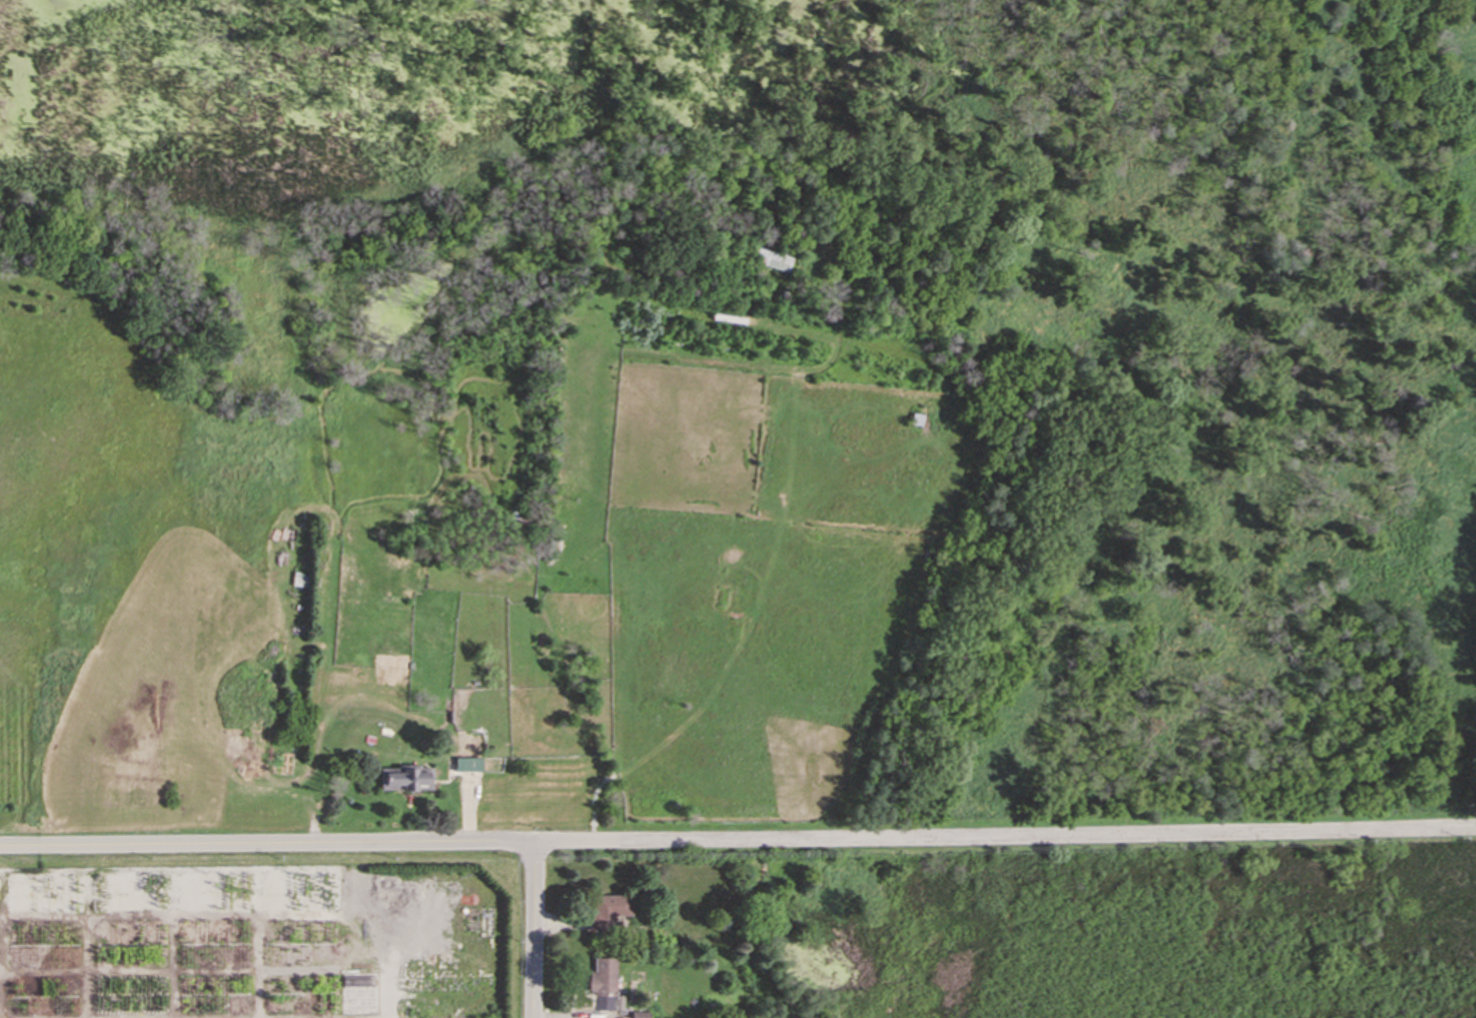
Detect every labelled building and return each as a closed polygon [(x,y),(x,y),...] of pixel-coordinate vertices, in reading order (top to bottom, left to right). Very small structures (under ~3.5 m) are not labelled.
[(753,263),(787,270),(790,255),(756,249),(753,263)] [(454,770),(481,770),(481,757),(454,757),(454,770)] [(379,790),(430,789),(430,765),(379,766),(379,790)] [(630,916),(629,894),(592,895),(592,910),(586,910),(586,930),(615,929),(614,916),(630,916)] [(614,957),(593,957),(592,971),(587,970),(586,993),(613,994),(614,957)]
